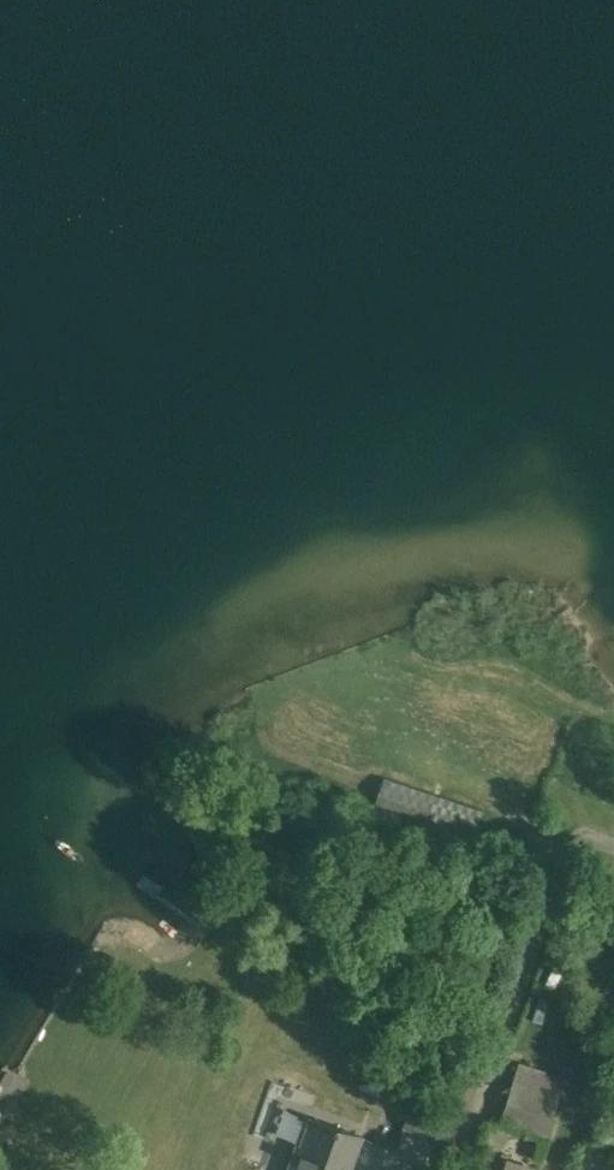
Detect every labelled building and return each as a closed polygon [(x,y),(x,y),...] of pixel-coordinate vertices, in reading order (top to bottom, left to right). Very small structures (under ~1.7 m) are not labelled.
[(482,811),(383,778),(374,807),(472,840),(482,811)] [(564,1078),(521,1064),(501,1127),(544,1141),(564,1078)] [(457,1118),(455,1118),(412,1102),(403,1126),(449,1142),(457,1118)] [(361,1136),(311,1118),(301,1147),(297,1145),(288,1169),(349,1169),(361,1136)] [(508,1161),(505,1169),(534,1169),(508,1161)]
